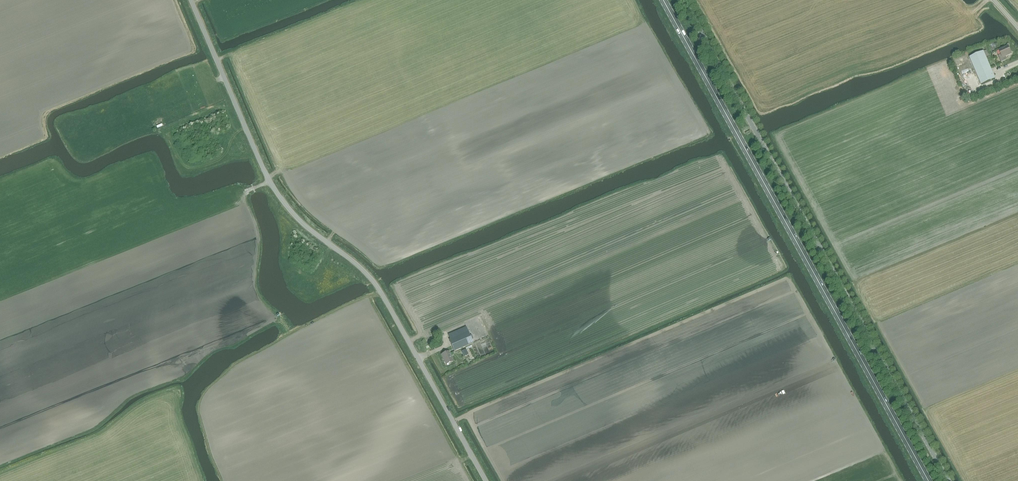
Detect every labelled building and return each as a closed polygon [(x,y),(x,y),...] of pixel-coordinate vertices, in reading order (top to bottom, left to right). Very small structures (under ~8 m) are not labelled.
[(121,27),(136,21),(134,15),(132,16),(131,13),(126,15),(120,18),(121,22),(119,23),(121,27)] [(1001,55),(998,57),(1001,63),(1007,60),(1006,57),(1012,54),(1008,47),(999,51),(1001,55)] [(996,80),(984,53),(970,59),(982,86),(996,80)] [(450,340),(455,351),(473,343),(472,340),(474,339),(472,335),(470,336),(468,332),(457,337),(455,332),(449,335),(451,340),(450,340)] [(444,359),(447,365),(454,362),(449,351),(442,355),(444,359)]
